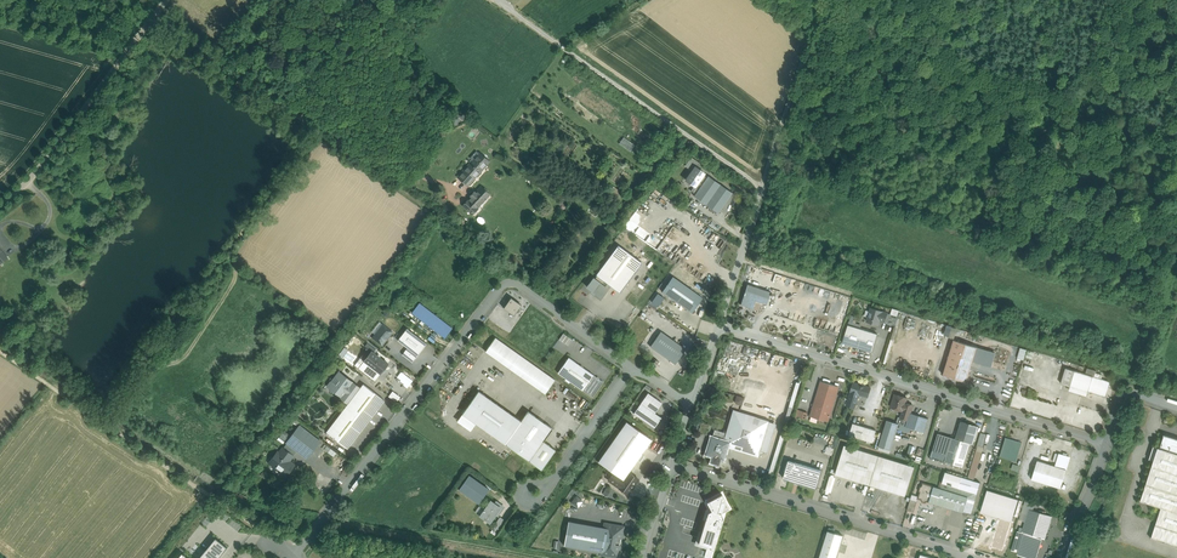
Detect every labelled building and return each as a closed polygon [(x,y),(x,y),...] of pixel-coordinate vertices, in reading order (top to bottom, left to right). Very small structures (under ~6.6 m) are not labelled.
[(458,110),(451,120),(457,125),(465,115),(458,110)] [(635,145),(624,137),(619,144),(631,152),(635,145)] [(479,153),(471,162),(481,171),(489,162),(479,153)] [(700,165),(691,158),(687,165),(693,170),(695,167),(698,168),(700,165)] [(471,162),(458,177),(468,186),(481,171),(471,162)] [(693,170),(686,180),(694,186),(691,191),(696,194),(707,178),(703,175),(704,173),(698,168),(695,167),(693,170)] [(732,193),(708,176),(707,178),(696,194),(694,196),(718,213),(732,193)] [(481,187),(476,193),(474,192),(471,195),(472,197),(469,200),(468,200),(463,206),(472,214),(477,208),(489,195),(481,187)] [(110,215),(101,225),(103,227),(105,225),(107,227),(114,218),(110,215)] [(620,247),(618,245),(596,275),(597,275),(608,283),(620,292),(636,271),(642,263),(620,247)] [(608,283),(597,275),(595,279),(605,287),(608,283)] [(702,297),(673,277),(662,292),(692,312),(702,297)] [(595,279),(594,278),(587,287),(592,290),(591,292),(594,294),(595,293),(600,297),(607,288),(605,287),(595,279)] [(771,292),(747,284),(743,296),(755,300),(767,304),(771,292)] [(755,300),(743,296),(741,304),(753,308),(755,300)] [(520,305),(509,298),(502,308),(513,315),(520,305)] [(452,328),(419,303),(412,313),(445,338),(452,328)] [(887,313),(871,308),(867,321),(878,324),(879,320),(885,321),(887,313)] [(897,316),(887,313),(885,321),(887,322),(887,323),(895,325),(897,316)] [(383,325),(373,338),(382,345),(392,332),(383,325)] [(877,334),(848,325),(842,343),(872,352),(877,334)] [(427,344),(407,328),(398,340),(407,348),(417,355),(427,344)] [(686,349),(661,332),(650,346),(675,364),(686,349)] [(563,333),(559,339),(568,345),(572,339),(563,333)] [(484,351),(544,393),(555,379),(494,337),(484,351)] [(977,347),(954,340),(943,375),(966,382),(973,361),(977,347)] [(995,352),(977,347),(973,361),(990,367),(995,352)] [(368,348),(360,358),(364,361),(372,351),(368,348)] [(417,355),(407,348),(402,355),(412,362),(417,356),(417,355)] [(1021,348),(1017,361),(1023,363),(1027,350),(1021,348)] [(388,364),(372,351),(364,361),(381,373),(388,364)] [(603,382),(569,357),(558,373),(592,397),(603,382)] [(1066,368),(1061,383),(1070,386),(1075,371),(1066,368)] [(1096,371),(1087,368),(1085,374),(1094,377),(1096,371)] [(396,377),(407,387),(413,380),(401,371),(396,377)] [(1085,374),(1075,371),(1070,386),(1082,390),(1081,395),(1087,396),(1088,392),(1105,397),(1110,382),(1094,377),(1085,374)] [(348,403),(359,389),(339,373),(328,387),(348,403)] [(839,386),(821,381),(814,404),(832,410),(833,404),(839,386)] [(859,384),(853,382),(851,392),(848,400),(848,401),(847,404),(847,405),(854,408),(856,402),(857,403),(857,402),(857,401),(858,400),(857,400),(859,394),(860,394),(859,395),(860,395),(862,396),(863,396),(863,395),(868,397),(871,388),(865,386),(865,385),(864,385),(860,383),(859,384)] [(348,403),(326,432),(347,448),(385,400),(363,384),(359,389),(348,403)] [(392,390),(388,395),(396,401),(400,396),(392,390)] [(461,414),(504,444),(520,422),(476,391),(461,414)] [(662,403),(648,393),(641,403),(655,413),(662,403)] [(907,398),(895,394),(891,407),(903,411),(901,418),(908,420),(910,413),(913,405),(906,403),(907,398)] [(736,395),(734,403),(742,404),(744,396),(736,395)] [(655,413),(641,403),(633,413),(654,428),(662,418),(655,413)] [(814,404),(810,416),(828,421),(832,410),(814,404)] [(769,421),(733,410),(724,440),(729,442),(727,447),(758,456),(769,421)] [(807,413),(797,410),(795,416),(805,419),(807,413)] [(529,461),(542,443),(551,429),(527,412),(520,422),(504,444),(529,461)] [(910,413),(908,420),(906,427),(924,432),(928,419),(910,413)] [(899,424),(887,420),(879,446),(891,450),(899,424)] [(978,426),(961,421),(955,438),(970,443),(973,444),(978,426)] [(626,422),(598,462),(613,473),(623,480),(629,472),(652,439),(626,422)] [(709,425),(702,422),(699,433),(706,435),(709,425)] [(876,430),(853,423),(849,435),(873,442),(876,430)] [(320,441),(300,426),(287,443),(297,450),(307,458),(320,441)] [(284,430),(277,438),(283,442),(289,434),(284,430)] [(938,433),(933,451),(947,455),(952,437),(938,433)] [(1163,434),(1163,435),(1164,436),(1160,448),(1176,453),(1176,439),(1163,434)] [(724,440),(711,437),(709,443),(707,443),(706,446),(708,447),(706,454),(723,459),(727,447),(729,442),(724,440)] [(963,467),(970,443),(955,438),(952,437),(947,455),(945,461),(963,467)] [(1022,443),(1005,438),(1000,456),(1016,461),(1022,443)] [(297,450),(287,443),(283,448),(292,454),(292,455),(293,456),(297,450)] [(555,451),(542,443),(529,461),(541,470),(555,451)] [(334,456),(336,453),(327,445),(324,449),(334,456)] [(879,456),(844,445),(835,474),(870,485),(879,456)] [(834,449),(827,446),(825,453),(832,455),(834,449)] [(974,480),(983,448),(977,446),(967,478),(974,480)] [(1158,447),(1140,501),(1161,507),(1151,538),(1176,547),(1176,453),(1160,448),(1158,447)] [(292,454),(283,448),(279,454),(289,461),(293,456),(292,455),(292,454)] [(931,457),(945,461),(947,455),(933,451),(931,457)] [(279,454),(278,453),(273,459),(275,460),(272,464),(284,473),(288,468),(290,469),(293,465),(289,461),(279,454)] [(1070,457),(1059,454),(1056,466),(1066,469),(1070,457)] [(914,467),(879,456),(870,485),(905,496),(914,467)] [(822,470),(789,460),(783,478),(816,488),(822,470)] [(1056,466),(1037,461),(1032,479),(1061,488),(1066,470),(1066,469),(1056,466)] [(963,477),(945,471),(942,483),(959,488),(963,477)] [(629,472),(623,480),(613,473),(608,480),(628,494),(638,479),(629,472)] [(479,504),(489,489),(469,475),(459,489),(479,504)] [(832,492),(835,478),(829,476),(826,491),(832,492)] [(967,478),(963,477),(959,488),(970,492),(977,494),(981,483),(974,480),(967,478)] [(934,486),(923,483),(922,486),(920,487),(919,490),(920,492),(919,496),(918,498),(922,499),(923,502),(925,502),(927,501),(929,502),(934,486)] [(959,488),(942,483),(940,488),(934,486),(929,502),(935,504),(963,512),(970,492),(959,488)] [(1018,500),(987,490),(981,512),(1012,521),(1018,500)] [(963,512),(964,514),(967,515),(969,514),(971,514),(977,494),(970,492),(963,512)] [(722,493),(707,501),(711,510),(708,512),(707,516),(721,521),(723,516),(721,513),(730,508),(722,493)] [(578,507),(583,501),(577,495),(571,502),(578,507)] [(491,501),(490,500),(490,501),(490,502),(485,509),(480,515),(481,516),(489,522),(490,523),(491,522),(490,521),(496,514),(498,515),(504,507),(496,501),(495,504),(491,501)] [(917,502),(910,500),(907,510),(914,512),(917,502)] [(1052,516),(1029,509),(1022,532),(1040,538),(1045,539),(1052,516)] [(212,516),(209,514),(203,521),(206,523),(212,516)] [(500,516),(495,524),(499,526),(504,519),(500,516)] [(706,516),(698,543),(707,545),(704,556),(709,557),(710,557),(722,521),(721,521),(707,516),(706,516)] [(600,552),(605,528),(568,521),(564,545),(600,552)] [(623,527),(606,524),(605,528),(600,552),(600,553),(617,556),(623,527)] [(196,557),(218,557),(232,542),(218,531),(196,557)] [(828,531),(820,557),(836,557),(843,535),(834,533),(828,531)] [(1022,532),(1017,531),(1011,550),(1019,553),(1034,557),(1040,538),(1022,532)]
